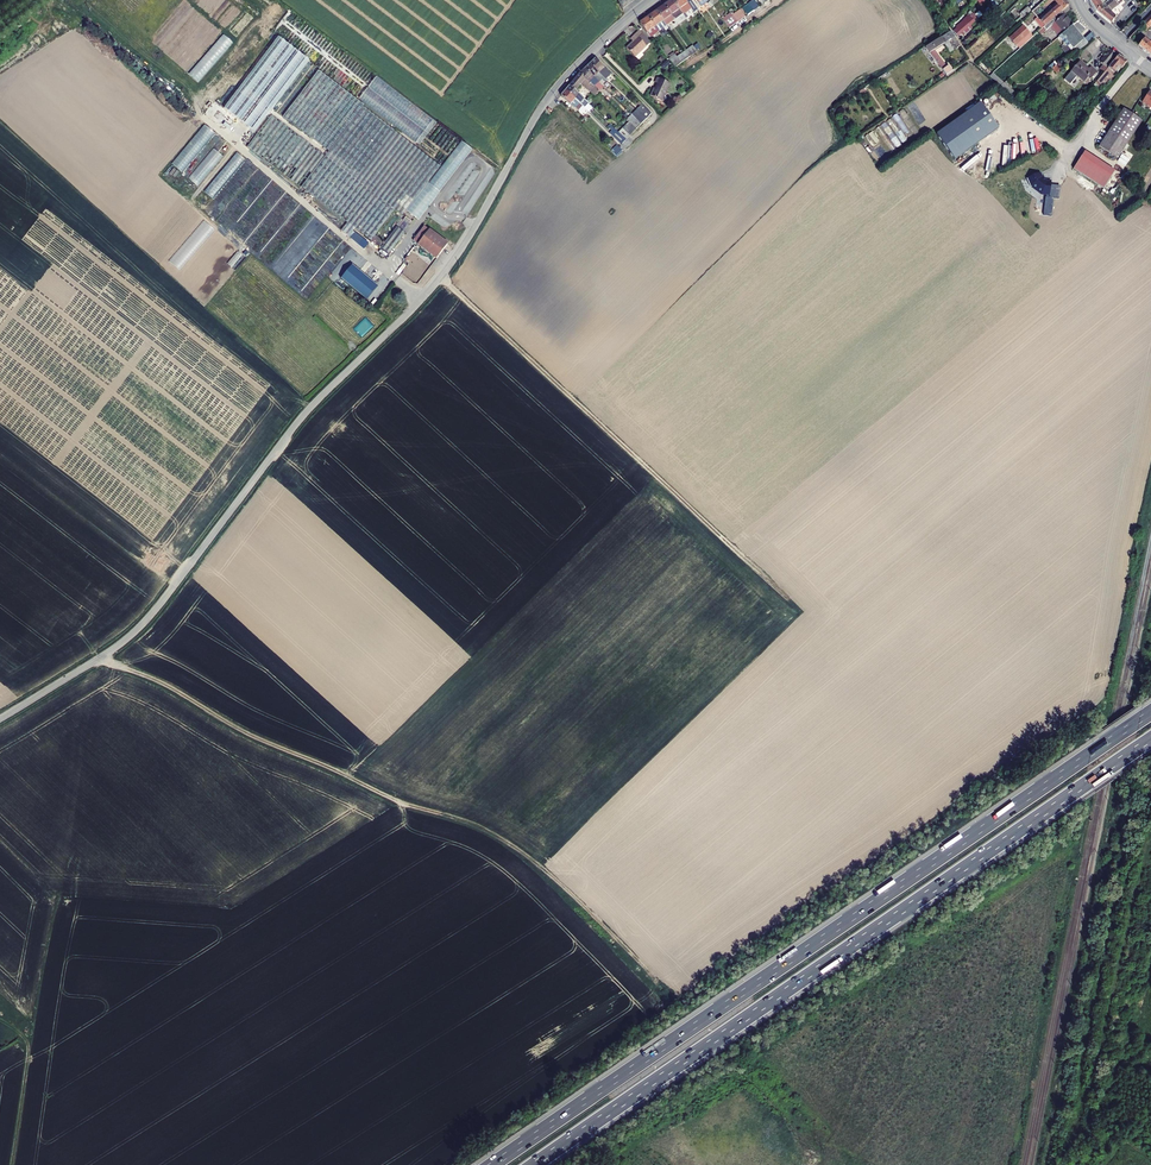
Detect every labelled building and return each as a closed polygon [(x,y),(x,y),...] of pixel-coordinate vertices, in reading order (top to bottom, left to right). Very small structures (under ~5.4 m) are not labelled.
[(673,0),(664,6),(674,20),(683,14),(673,0)] [(673,0),(683,14),(691,8),(694,13),(698,10),(697,9),(691,0),(685,0),(673,0)] [(697,9),(709,0),(691,0),(697,9)] [(748,4),(754,11),(759,7),(754,0),(748,4)] [(941,11),(946,8),(941,0),(934,0),(941,11)] [(1033,13),(1036,15),(1048,2),(1046,0),(1044,0),(1033,13)] [(1044,26),(1061,12),(1068,6),(1063,0),(1054,0),(1053,1),(1057,6),(1040,21),(1041,22),(1044,26)] [(1090,2),(1095,11),(1109,0),(1094,0),(1090,2)] [(1095,11),(1110,23),(1115,17),(1108,11),(1121,1),(1120,0),(1109,0),(1095,11)] [(748,4),(742,8),(748,16),(754,11),(748,4)] [(664,6),(656,12),(666,26),(674,20),(664,6)] [(1022,11),(1025,15),(1031,10),(1027,7),(1022,11)] [(745,17),(740,10),(732,16),(737,23),(745,17)] [(656,12),(648,17),(658,31),(666,26),(656,12)] [(1051,27),(1059,37),(1071,27),(1073,25),(1061,12),(1044,26),(1042,28),(1041,29),(1044,32),(1051,27)] [(732,16),(730,13),(722,19),(729,29),(737,23),(732,16)] [(683,14),(674,20),(678,25),(686,19),(683,14)] [(962,33),(964,35),(972,28),(970,25),(978,18),(974,14),(973,15),(972,14),(970,16),(969,14),(963,19),(963,20),(955,27),(956,28),(953,31),(958,36),(962,33)] [(1140,26),(1145,31),(1149,25),(1150,26),(1150,25),(1150,14),(1140,26)] [(648,17),(640,23),(650,38),(659,32),(658,31),(648,17)] [(1010,39),(1019,49),(1032,37),(1024,27),(1010,39)] [(1078,45),(1082,48),(1084,47),(1095,37),(1091,34),(1083,40),(1071,27),(1059,37),(1058,37),(1066,47),(1069,44),(1072,48),(1073,49),(1078,45)] [(950,30),(940,37),(944,42),(950,51),(953,49),(948,40),(951,38),(957,46),(960,44),(950,30)] [(650,43),(639,31),(630,39),(633,42),(626,49),(635,58),(650,43)] [(303,42),(328,61),(336,51),(311,32),(303,42)] [(925,47),(946,74),(952,69),(948,64),(947,65),(934,49),(944,42),(940,37),(925,47)] [(1143,40),(1137,46),(1141,49),(1147,43),(1143,40)] [(1141,49),(1150,57),(1150,43),(1149,45),(1147,43),(1141,49)] [(693,46),(684,52),(689,58),(697,52),(693,46)] [(1102,65),(1107,69),(1117,56),(1110,50),(1100,63),(1102,65)] [(684,52),(677,57),(681,63),(689,58),(684,52)] [(288,86),(304,62),(293,55),(277,78),(288,86)] [(675,55),(669,59),(675,68),(681,63),(677,57),(675,55)] [(1096,81),(1100,84),(1110,72),(1113,74),(1119,67),(1121,68),(1126,62),(1117,56),(1107,69),(1104,72),(1096,81)] [(595,59),(590,64),(607,81),(608,80),(607,79),(611,75),(595,59)] [(670,64),(667,61),(661,67),(664,70),(670,64)] [(1070,72),(1083,83),(1087,78),(1089,81),(1097,72),(1091,66),(1088,70),(1084,67),(1085,65),(1080,61),(1070,72)] [(981,63),(979,65),(989,75),(991,74),(981,63)] [(1041,73),(1043,76),(1053,69),(1056,66),(1053,63),(1041,73)] [(590,64),(585,69),(602,86),(607,81),(590,64)] [(585,69),(580,74),(594,87),(599,92),(603,87),(602,86),(585,69)] [(311,90),(322,74),(318,71),(306,87),(311,90)] [(989,77),(1000,86),(1003,82),(992,73),(989,77)] [(580,74),(569,86),(577,93),(578,92),(576,90),(581,85),(590,92),(594,87),(580,74)] [(418,145),(434,125),(431,119),(375,75),(375,80),(388,90),(388,93),(397,100),(393,100),(393,104),(399,104),(406,116),(408,116),(408,123),(418,123),(415,127),(417,129),(415,131),(417,133),(413,135),(409,131),(412,129),(410,125),(404,129),(402,128),(399,126),(397,128),(401,131),(401,130),(404,134),(418,145)] [(654,89),(650,96),(662,102),(670,84),(657,78),(655,83),(657,84),(655,89),(654,89)] [(1003,83),(1000,86),(1013,96),(1015,93),(1003,83)] [(577,93),(569,86),(565,91),(582,107),(584,108),(589,104),(577,93)] [(599,92),(594,87),(590,92),(594,96),(599,92)] [(582,107),(565,91),(561,96),(576,109),(579,111),(582,107)] [(980,103),(936,135),(954,160),(998,129),(980,103)] [(267,105),(240,141),(378,247),(398,222),(287,121),(267,105)] [(642,105),(637,110),(646,120),(651,114),(642,105)] [(328,152),(287,121),(398,222),(441,166),(363,106),(328,152)] [(1143,121),(1124,109),(1099,146),(1118,159),(1143,121)] [(637,110),(631,116),(641,125),(646,120),(637,110)] [(571,121),(560,111),(557,114),(558,116),(550,125),(559,134),(571,121)] [(629,123),(636,130),(641,125),(631,116),(627,120),(629,123)] [(636,130),(629,123),(618,133),(626,140),(636,130)] [(171,164),(182,173),(214,133),(203,125),(171,164)] [(614,129),(609,133),(621,145),(626,140),(618,133),(614,129)] [(865,136),(872,146),(878,142),(871,132),(865,136)] [(220,139),(187,179),(197,187),(230,147),(220,139)] [(428,184),(439,193),(471,150),(460,141),(428,184)] [(619,148),(613,153),(616,156),(622,151),(619,148)] [(1120,160),(1122,162),(1128,153),(1125,151),(1120,160)] [(235,152),(203,192),(212,199),(244,159),(235,152)] [(1131,155),(1126,164),(1128,165),(1134,156),(1131,155)] [(1083,157),(1075,170),(1106,190),(1114,177),(1083,157)] [(1050,196),(1051,182),(1046,182),(1045,181),(1044,182),(1041,180),(1042,179),(1041,178),(1039,174),(1026,180),(1030,188),(1031,189),(1032,188),(1042,194),(1046,195),(1046,196),(1050,196)] [(429,229),(418,244),(437,258),(448,243),(429,229)]
